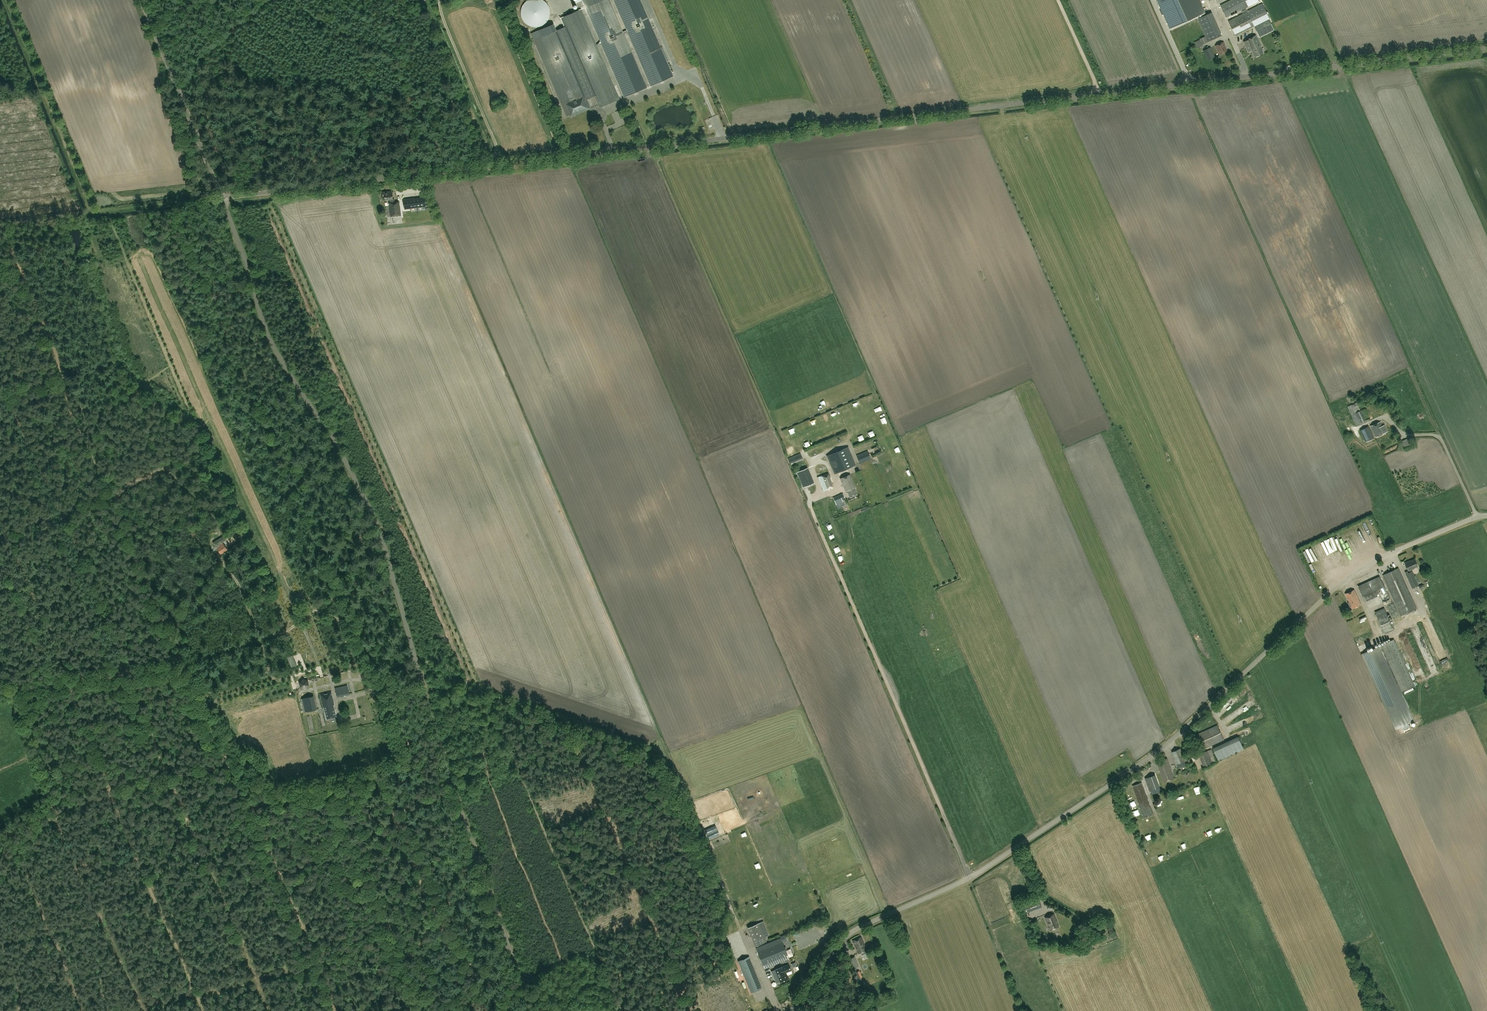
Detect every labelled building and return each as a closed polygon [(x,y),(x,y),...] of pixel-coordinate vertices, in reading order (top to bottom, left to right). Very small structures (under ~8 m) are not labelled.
[(545,24),(547,21),(548,19),(550,16),(550,13),(550,10),(549,7),(548,5),(546,2),(544,0),(543,0),(527,0),(525,2),(523,4),(522,7),(521,10),(521,13),(521,16),(522,18),(524,21),(526,23),(528,25),(531,26),(534,27),(537,27),(540,26),(542,25),(545,24)] [(624,33),(627,32),(650,86),(673,76),(641,0),(614,0),(626,30),(623,31),(609,0),(582,0),(624,97),(647,87),(624,33)] [(1170,29),(1205,13),(1200,0),(1157,0),(1170,29)] [(1254,26),(1258,33),(1261,31),(1269,28),(1272,26),(1269,19),(1270,18),(1263,4),(1247,11),(1245,8),(1259,1),(1259,0),(1231,0),(1221,5),(1226,17),(1241,10),(1243,13),(1228,21),(1236,36),(1254,26)] [(586,100),(595,96),(600,108),(620,99),(581,9),(561,18),(565,26),(533,40),(566,116),(569,115),(570,117),(590,109),(586,100)] [(1219,28),(1205,35),(1208,42),(1222,35),(1219,28)] [(1248,51),(1253,49),(1254,51),(1253,52),(1255,57),(1263,53),(1258,42),(1259,42),(1256,35),(1247,39),(1247,40),(1244,42),(1248,51)] [(1224,42),(1215,45),(1219,55),(1228,51),(1224,42)] [(1211,47),(1203,50),(1208,60),(1215,57),(1211,47)] [(383,196),(385,196),(385,200),(390,199),(390,202),(389,202),(391,216),(401,215),(399,201),(394,202),(394,199),(393,199),(392,193),(388,193),(388,191),(382,192),(383,196)] [(424,197),(404,200),(405,209),(425,206),(424,197)] [(1360,410),(1356,402),(1348,406),(1357,425),(1360,424),(1360,423),(1366,420),(1361,410),(1360,410)] [(1387,432),(1384,425),(1382,426),(1380,422),(1370,426),(1375,437),(1387,432)] [(1360,430),(1365,442),(1374,438),(1368,426),(1360,430)] [(826,455),(834,474),(856,465),(848,446),(826,455)] [(860,463),(871,459),(868,450),(856,455),(860,463)] [(800,453),(789,458),(791,464),(803,459),(800,453)] [(814,483),(808,467),(796,472),(803,487),(814,483)] [(833,487),(828,473),(818,477),(823,491),(833,487)] [(855,487),(850,474),(840,478),(845,489),(845,488),(846,491),(847,491),(850,497),(857,494),(855,488),(855,487)] [(843,493),(833,497),(837,507),(844,504),(842,500),(845,499),(843,493)] [(1338,535),(1334,537),(1340,552),(1345,550),(1338,535)] [(217,548),(221,554),(227,550),(223,543),(220,545),(220,546),(217,548)] [(1408,561),(1405,563),(1409,572),(1406,573),(1412,588),(1418,585),(1411,569),(1418,566),(1414,559),(1409,561),(1408,561)] [(1383,575),(1396,604),(1401,616),(1417,609),(1398,568),(1383,575)] [(1351,606),(1352,609),(1361,605),(1354,589),(1345,594),(1349,604),(1348,604),(1350,607),(1351,606)] [(1367,599),(1374,595),(1372,591),(1364,595),(1367,599)] [(1375,612),(1378,619),(1384,634),(1394,630),(1387,615),(1384,608),(1375,612)] [(1415,685),(1394,639),(1361,654),(1395,729),(1400,727),(1402,731),(1411,727),(1409,723),(1414,721),(1401,692),(1415,685)] [(1415,673),(1423,670),(1418,655),(1413,656),(1416,665),(1413,666),(1415,673)] [(1434,660),(1428,662),(1432,674),(1438,671),(1434,660)] [(301,686),(305,688),(308,685),(307,681),(307,680),(303,679),(300,682),(301,686)] [(324,693),(320,694),(323,707),(324,707),(327,718),(336,716),(333,704),(334,704),(332,694),(331,694),(331,693),(331,692),(327,692),(328,693),(324,694),(324,693)] [(313,696),(302,698),(305,712),(316,709),(313,696)] [(1260,714),(1249,719),(1251,724),(1262,719),(1260,714)] [(1217,725),(1196,735),(1202,749),(1223,740),(1217,725)] [(1238,736),(1213,748),(1218,760),(1244,749),(1238,736)] [(1177,764),(1185,761),(1187,760),(1186,758),(1184,758),(1180,749),(1172,752),(1177,764)] [(1211,749),(1198,754),(1204,767),(1216,762),(1211,749)] [(1167,758),(1157,762),(1164,782),(1174,778),(1167,758)] [(1160,787),(1155,775),(1145,778),(1149,791),(1160,787)] [(1153,814),(1142,783),(1133,786),(1144,817),(1153,814)] [(1025,913),(1029,912),(1042,907),(1038,897),(1025,901),(1026,903),(1022,904),(1025,913)] [(1059,927),(1054,914),(1045,917),(1050,930),(1059,927)] [(755,945),(766,940),(759,923),(748,928),(755,945)] [(789,958),(782,942),(787,941),(785,934),(780,936),(781,937),(756,948),(765,968),(789,958)] [(1099,940),(1098,935),(1085,939),(1087,945),(1099,940)] [(853,940),(858,953),(867,950),(861,937),(853,940)] [(738,961),(741,968),(751,992),(762,988),(752,964),(749,956),(738,961)] [(855,956),(850,958),(853,967),(859,965),(855,956)] [(784,966),(774,970),(772,971),(776,982),(779,981),(779,982),(789,978),(786,972),(791,970),(789,964),(784,966)]
